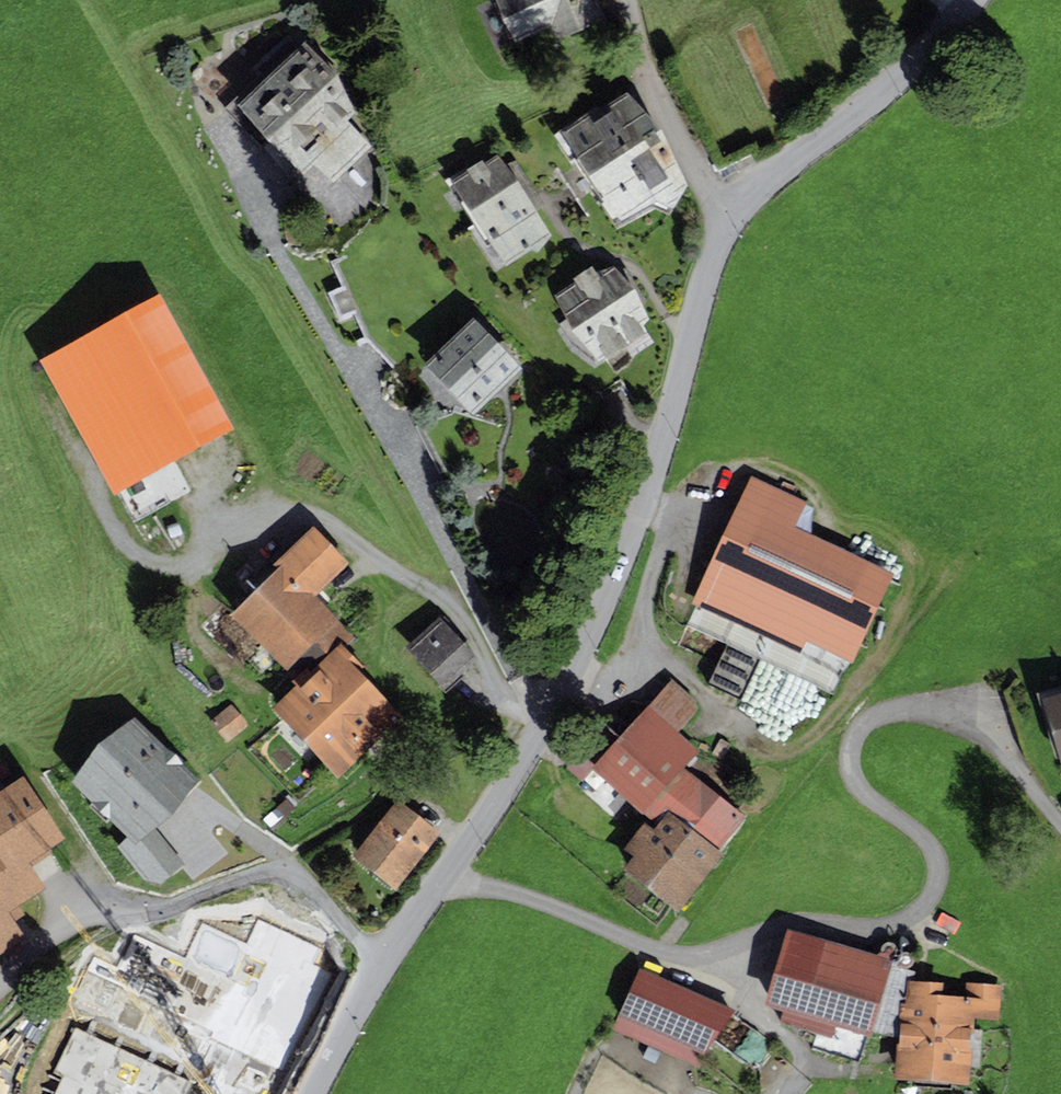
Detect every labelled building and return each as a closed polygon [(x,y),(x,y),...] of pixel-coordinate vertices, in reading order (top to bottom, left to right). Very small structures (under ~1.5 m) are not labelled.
[(516,42),(550,26),(555,40),(606,18),(598,0),(496,0),(516,42)] [(304,40),(239,104),(304,170),(314,160),(335,182),(374,145),(348,119),(356,111),(337,74),(304,40)] [(597,105),(561,130),(578,157),(573,160),(619,228),(654,209),(669,214),(687,184),(661,128),(659,129),(628,93),(601,108),(597,105)] [(467,170),(451,181),(506,266),(531,250),(538,254),(550,236),(534,211),(543,205),(515,160),(504,164),(497,154),(484,162),(482,159),(466,169),(467,170)] [(575,281),(553,294),(572,330),(598,362),(648,331),(644,324),(649,318),(634,289),(612,266),(597,271),(592,266),(573,278),(575,281)] [(160,293),(40,359),(114,493),(234,427),(160,293)] [(524,367),(475,315),(424,363),(473,415),(524,367)] [(804,502),(750,478),(692,602),(696,604),(801,652),(806,642),(848,661),(853,663),(894,573),(793,527),(804,502)] [(281,562),(315,597),(350,563),(312,525),(276,560),(281,562)] [(315,597),(281,562),(228,613),(286,671),(293,663),(301,672),(292,681),(295,684),(340,641),(344,645),(354,635),(315,597)] [(801,652),(696,604),(686,624),(727,643),(760,659),(833,692),(848,661),(806,642),(801,652)] [(440,615),(405,647),(444,690),(479,658),(440,615)] [(295,684),(271,707),(338,777),(403,716),(360,671),(365,666),(344,645),(340,641),(295,684)] [(760,659),(727,643),(708,683),(741,699),(760,659)] [(259,667),(262,667),(264,667),(267,665),(268,663),(269,661),(269,658),(268,655),(267,653),(264,651),(261,651),(259,651),(256,652),(254,654),(253,657),(253,659),(253,662),(254,664),(256,666),(259,667)] [(696,700),(673,679),(620,738),(605,724),(565,767),(582,782),(594,770),(643,813),(686,767),(699,750),(680,731),(697,712),(696,700)] [(1043,698),(1060,764),(1060,693),(1043,698)] [(248,725),(231,704),(209,722),(226,743),(248,725)] [(130,714),(66,781),(123,838),(115,845),(143,880),(160,884),(184,865),(156,830),(202,782),(130,714)] [(686,767),(643,813),(658,824),(667,812),(719,851),(747,816),(686,767)] [(24,775),(0,790),(0,860),(10,874),(29,862),(65,838),(24,775)] [(398,799),(353,856),(395,889),(440,833),(398,799)] [(632,855),(622,868),(679,911),(724,853),(719,851),(667,812),(658,824),(654,829),(645,822),(624,849),(632,855)] [(0,860),(0,910),(5,906),(15,922),(26,915),(19,905),(45,888),(29,862),(10,874),(0,860)] [(54,979),(83,1033),(207,965),(237,1019),(279,996),(268,974),(326,943),(283,865),(223,897),(219,890),(54,979)] [(26,938),(15,922),(5,906),(0,910),(0,955),(26,938)] [(888,958),(788,928),(763,1003),(783,1009),(780,1022),(831,1037),(835,1024),(871,1035),(872,1032),(896,1038),(898,1001),(907,1001),(908,981),(914,981),(914,972),(891,964),(888,958)] [(882,952),(883,954),(886,955),(888,956),(891,956),(893,955),(895,954),(897,951),(897,949),(897,946),(896,944),(894,942),(892,941),(890,940),(887,941),(884,942),(883,944),(881,946),(881,949),(882,952)] [(898,962),(900,964),(902,966),(905,967),(907,967),(909,966),(911,964),(913,962),(913,959),(913,957),(912,955),(911,953),(908,951),(906,951),(903,951),(901,952),(899,954),(898,957),(897,960),(898,962)] [(735,1009),(639,969),(617,1017),(705,1053),(735,1009)] [(914,981),(908,981),(907,1001),(898,1001),(896,1038),(894,1079),(971,1084),(975,1017),(997,1018),(999,985),(966,984),(965,996),(943,994),(943,983),(914,981)] [(705,1053),(617,1017),(612,1029),(699,1067),(705,1053)]
